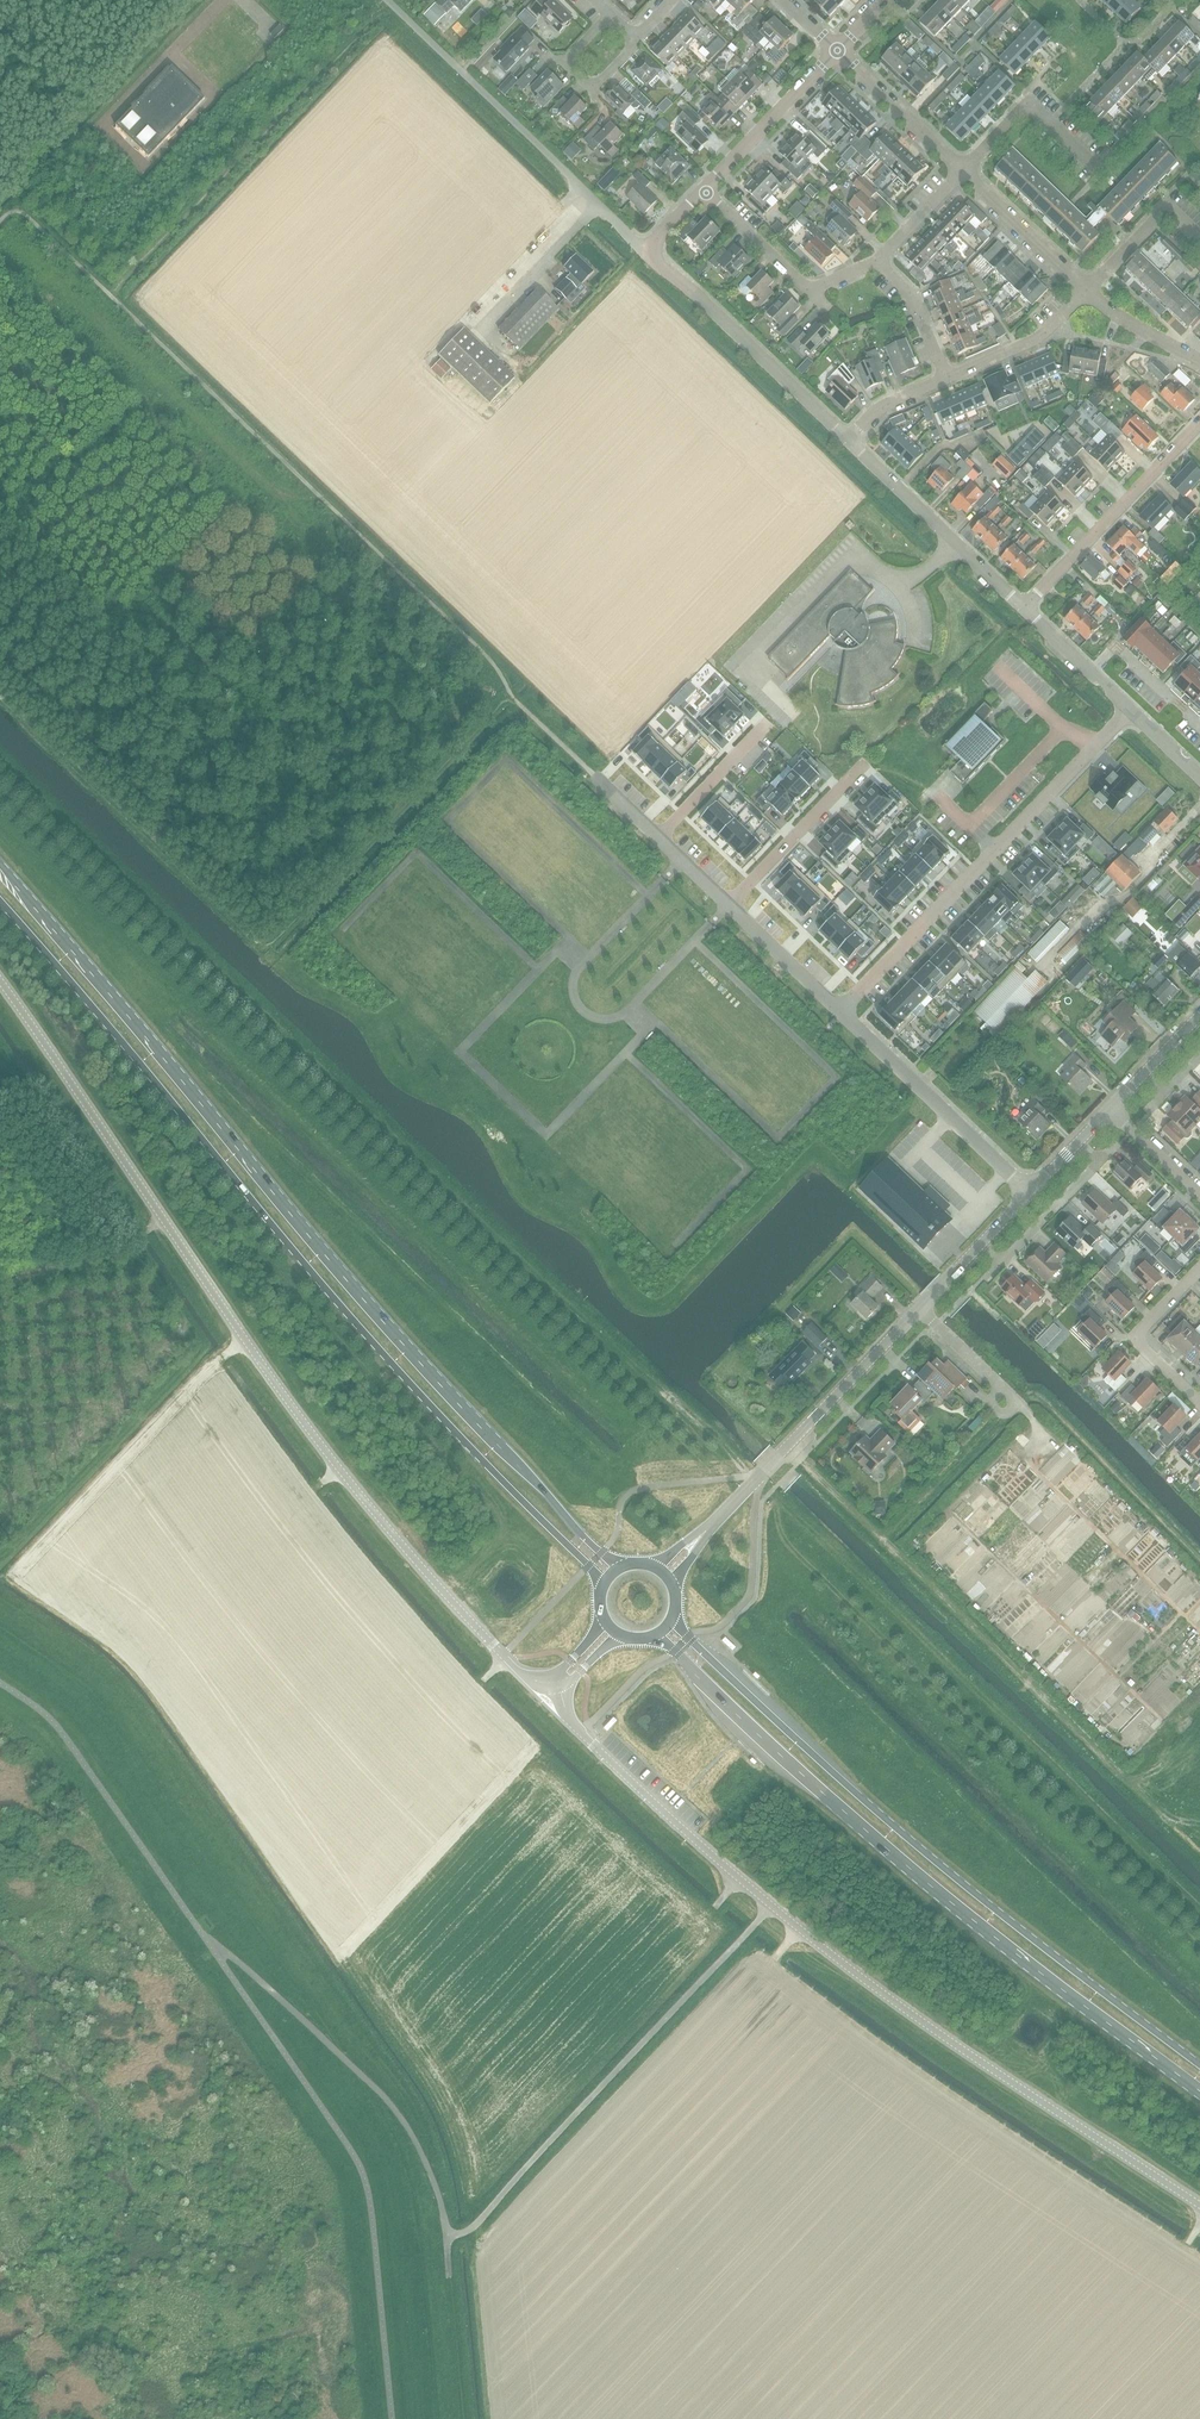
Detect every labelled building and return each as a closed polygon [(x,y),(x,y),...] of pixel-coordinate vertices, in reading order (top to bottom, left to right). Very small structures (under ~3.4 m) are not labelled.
[(446,13),(453,6),(460,12),(472,0),(439,0),(436,3),(446,13)] [(536,17),(539,14),(558,33),(571,18),(552,0),(549,3),(546,0),(540,0),(530,10),(536,17)] [(692,7),(698,11),(704,5),(699,0),(692,7)] [(731,5),(736,10),(733,13),(737,17),(732,22),(738,28),(749,16),(744,11),(754,0),(736,0),(731,5)] [(813,5),(815,3),(829,16),(838,7),(831,0),(807,0),(813,5)] [(937,4),(952,19),(961,9),(952,0),(941,0),(937,4)] [(961,9),(970,0),(952,0),(961,9)] [(990,8),(995,13),(1003,5),(997,0),(990,8)] [(1108,6),(1117,15),(1132,0),(1131,0),(1114,0),(1108,6)] [(1132,0),(1117,15),(1127,24),(1141,9),(1132,0)] [(503,3),(500,7),(510,17),(515,11),(512,8),(508,8),(503,3)] [(937,4),(928,13),(943,28),(952,19),(937,4)] [(1013,5),(1006,13),(1011,18),(1012,17),(1019,10),(1013,5)] [(984,13),(990,19),(995,13),(990,8),(989,7),(984,13)] [(481,9),(476,14),(482,19),(486,14),(481,9)] [(525,10),(517,18),(524,24),(531,16),(525,10)] [(687,12),(678,22),(695,38),(704,29),(687,12)] [(943,28),(928,13),(919,23),(934,37),(943,28)] [(1006,13),(997,22),(1002,27),(1005,24),(1009,20),(1011,18),(1006,13)] [(1196,28),(1199,24),(1199,23),(1193,16),(1188,21),(1196,28)] [(765,37),(770,42),(784,27),(775,18),(764,30),(759,25),(754,20),(743,31),(748,35),(747,37),(753,42),(757,46),(765,37)] [(909,19),(904,24),(916,37),(920,40),(925,34),(921,31),(909,19)] [(970,31),(974,35),(983,26),(978,21),(970,31)] [(678,22),(669,31),(686,48),(695,38),(678,22)] [(997,22),(988,32),(993,37),(1002,27),(997,22)] [(1180,22),(1170,32),(1185,46),(1190,41),(1195,46),(1199,42),(1180,22)] [(1036,23),(1027,33),(1042,47),(1051,37),(1036,23)] [(280,24),(271,34),(275,38),(284,29),(280,24)] [(784,27),(770,42),(775,47),(767,55),(777,65),(788,53),(783,48),(794,36),(784,27)] [(505,46),(493,59),(506,72),(527,49),(526,48),(532,40),(521,29),(513,36),(513,35),(504,45),(505,46)] [(669,31),(660,40),(677,57),(686,48),(669,31)] [(987,44),(990,41),(993,37),(988,32),(981,39),(987,44)] [(1170,32),(1161,41),(1176,55),(1185,46),(1170,32)] [(1027,33),(1018,42),(1033,56),(1042,47),(1027,33)] [(890,70),(906,53),(901,48),(908,40),(901,34),(894,42),(896,44),(882,58),(883,59),(881,62),(887,68),(889,65),(892,68),(890,70)] [(966,34),(958,43),(963,47),(971,39),(971,38),(966,34)] [(922,40),(930,48),(934,43),(927,36),(922,40)] [(657,40),(650,47),(652,49),(651,50),(667,66),(672,71),(676,66),(672,62),(677,57),(660,40),(659,42),(657,40)] [(1161,41),(1152,50),(1167,64),(1176,55),(1161,41)] [(1018,42),(1009,51),(1024,66),(1033,56),(1018,42)] [(934,43),(930,48),(938,55),(942,51),(934,43)] [(963,47),(958,43),(952,49),(956,53),(963,47)] [(1152,50),(1144,59),(1143,60),(1156,73),(1158,74),(1167,64),(1152,50)] [(1024,66),(1009,51),(1000,61),(1015,75),(1024,66)] [(893,73),(899,79),(916,62),(915,62),(920,57),(916,53),(911,58),(906,53),(890,70),(890,71),(892,68),(895,71),(893,73)] [(1137,53),(1128,63),(1142,77),(1143,76),(1148,81),(1156,73),(1143,60),(1144,59),(1137,53)] [(636,76),(633,78),(642,86),(645,83),(649,84),(651,86),(660,78),(657,75),(662,70),(646,55),(631,70),(636,76)] [(979,55),(971,63),(976,67),(984,59),(979,55)] [(1197,58),(1190,65),(1194,70),(1199,64),(1199,61),(1197,58)] [(753,61),(749,66),(754,70),(758,66),(753,61)] [(911,86),(925,71),(916,62),(899,79),(899,80),(899,79),(906,85),(908,83),(911,85),(908,88),(909,88),(911,86)] [(942,75),(948,81),(960,68),(954,62),(942,75)] [(976,67),(971,63),(965,70),(969,74),(976,67)] [(1128,63),(1119,72),(1134,86),(1142,77),(1128,63)] [(484,65),(480,69),(486,75),(489,70),(484,65)] [(1174,71),(1180,76),(1185,80),(1192,72),(1187,68),(1185,70),(1180,65),(1174,71)] [(995,76),(990,81),(1006,95),(1014,86),(993,66),(989,71),(995,76)] [(172,67),(115,126),(147,157),(204,98),(172,67)] [(698,67),(693,72),(697,75),(701,70),(698,67)] [(516,84),(524,91),(538,76),(530,69),(516,84)] [(741,73),(731,83),(748,99),(762,84),(747,70),(742,75),(741,73)] [(540,96),(536,100),(544,108),(560,91),(555,86),(560,82),(549,71),(532,89),(540,96)] [(925,71),(911,86),(914,88),(911,91),(917,97),(920,94),(921,95),(934,80),(937,76),(933,72),(930,76),(925,71)] [(697,75),(693,72),(687,78),(693,84),(699,77),(697,75)] [(1119,72),(1111,81),(1125,95),(1134,86),(1119,72)] [(762,78),(768,83),(773,79),(767,73),(762,78)] [(961,73),(953,82),(958,86),(966,78),(961,73)] [(1185,80),(1180,76),(1173,83),(1177,88),(1185,80)] [(724,94),(719,99),(734,114),(748,99),(731,83),(726,78),(719,86),(719,89),(722,93),(724,94)] [(505,81),(498,89),(505,95),(512,88),(505,81)] [(981,90),(996,105),(1006,95),(990,81),(985,86),(981,83),(977,87),(981,90)] [(1111,81),(1101,90),(1116,104),(1125,95),(1111,81)] [(958,86),(953,82),(947,88),(951,93),(958,86)] [(616,113),(620,117),(631,106),(634,109),(637,108),(640,106),(645,110),(652,103),(636,88),(630,95),(618,84),(605,97),(619,110),(616,113)] [(1164,92),(1170,97),(1176,90),(1170,85),(1164,92)] [(822,103),(832,113),(848,96),(839,86),(822,103)] [(981,90),(972,100),(988,114),(996,105),(981,90)] [(1101,90),(1093,99),(1107,114),(1116,104),(1101,90)] [(1150,98),(1155,102),(1162,94),(1158,90),(1150,98)] [(943,92),(935,100),(940,105),(947,97),(943,92)] [(734,114),(719,99),(712,93),(707,98),(712,103),(700,116),(707,123),(711,119),(720,129),(734,114)] [(831,125),(834,129),(858,104),(848,96),(832,113),(837,118),(831,125)] [(550,112),(556,118),(562,113),(578,129),(584,122),(579,117),(587,108),(576,97),(567,106),(561,101),(550,112)] [(940,105),(935,100),(929,107),(933,112),(940,105)] [(972,100),(963,109),(979,124),(988,114),(972,100)] [(1093,100),(1083,109),(1098,123),(1103,128),(1112,119),(1107,114),(1093,100)] [(1147,102),(1139,109),(1143,114),(1151,105),(1147,102)] [(662,103),(658,108),(664,114),(668,109),(662,103)] [(845,125),(850,130),(867,113),(858,104),(834,129),(838,132),(845,125)] [(1143,114),(1139,109),(1134,106),(1128,112),(1137,120),(1143,114)] [(677,134),(696,152),(702,147),(708,141),(694,127),(700,121),(688,109),(679,118),(686,125),(677,134)] [(963,109),(955,119),(970,133),(979,124),(963,109)] [(853,147),(858,152),(869,140),(864,135),(876,123),(867,113),(850,130),(856,136),(849,143),(853,147)] [(810,122),(817,129),(820,125),(813,118),(810,122)] [(970,133),(955,119),(946,128),(961,143),(970,133)] [(662,120),(656,126),(662,132),(666,128),(666,123),(662,120)] [(1129,121),(1122,128),(1126,132),(1133,125),(1129,121)] [(618,151),(613,146),(623,135),(611,124),(601,134),(595,129),(584,140),(594,150),(599,145),(612,157),(618,151)] [(1126,132),(1122,128),(1115,136),(1119,139),(1126,132)] [(830,134),(826,137),(830,141),(838,132),(834,129),(830,134)] [(799,132),(789,142),(807,159),(813,153),(818,158),(827,149),(816,139),(811,144),(799,132)] [(874,154),(880,159),(896,142),(887,133),(874,145),(869,140),(858,152),(867,161),(874,154)] [(807,159),(789,142),(779,152),(792,164),(787,169),(798,179),(806,171),(801,165),(807,159)] [(879,171),(882,175),(906,151),(896,142),(880,159),(885,164),(879,171)] [(571,145),(564,152),(571,159),(573,160),(581,151),(573,143),(571,145)] [(1099,222),(1106,215),(1117,225),(1178,163),(1161,146),(1093,216),(1099,222)] [(656,165),(666,174),(664,177),(672,185),(690,166),(671,148),(656,165)] [(893,171),(898,177),(915,159),(906,151),(882,175),(886,178),(893,171)] [(1092,229),(1099,222),(1093,216),(1086,223),(1012,151),(995,168),(1082,253),(1099,236),(1092,229)] [(848,163),(855,169),(859,166),(851,159),(848,163)] [(915,159),(898,177),(908,186),(924,169),(915,159)] [(764,168),(755,178),(772,194),(778,188),(784,194),(792,185),(781,175),(777,180),(764,168)] [(879,171),(873,177),(877,180),(882,175),(879,171)] [(627,197),(645,213),(658,200),(646,188),(651,183),(639,172),(634,177),(640,184),(627,197)] [(829,174),(826,177),(831,182),(836,177),(833,174),(829,174)] [(854,184),(862,192),(850,205),(867,221),(880,208),(870,199),(877,192),(861,177),(854,184)] [(772,194),(755,178),(745,188),(757,200),(753,205),(763,215),(772,207),(766,201),(772,194)] [(603,179),(598,185),(605,191),(610,185),(603,179)] [(811,185),(805,191),(814,199),(819,193),(811,185)] [(887,196),(890,199),(894,196),(891,193),(887,189),(883,193),(887,196)] [(831,207),(835,211),(828,217),(827,221),(831,225),(826,230),(844,246),(858,232),(847,221),(852,215),(837,200),(831,207)] [(959,201),(950,210),(973,232),(977,229),(970,222),(975,216),(982,223),(987,217),(970,200),(965,206),(959,201)] [(798,203),(790,212),(797,218),(805,209),(798,203)] [(950,210),(941,219),(957,235),(963,229),(970,236),(973,232),(950,210)] [(677,235),(684,241),(689,236),(702,249),(720,231),(706,217),(695,229),(688,223),(677,235)] [(941,219),(932,229),(955,251),(959,247),(952,240),(957,235),(941,219)] [(804,227),(809,231),(816,238),(805,249),(822,265),(833,254),(831,251),(836,245),(815,225),(810,220),(804,227)] [(778,221),(771,229),(779,236),(786,229),(778,221)] [(978,227),(977,229),(973,232),(984,243),(989,238),(978,227)] [(932,229),(923,238),(939,253),(945,248),(952,255),(955,251),(932,229)] [(923,238),(914,247),(938,269),(941,266),(934,259),(939,253),(923,238)] [(987,253),(983,258),(995,270),(1010,253),(998,241),(987,253)] [(795,242),(790,247),(795,252),(800,247),(795,242)] [(709,262),(716,268),(720,264),(734,277),(750,260),(737,247),(730,254),(728,252),(726,254),(721,249),(709,262)] [(938,269),(914,247),(905,257),(921,272),(927,266),(937,276),(941,272),(938,269)] [(965,255),(969,260),(976,253),(971,248),(965,255)] [(1126,268),(1131,273),(1145,258),(1138,251),(1125,264),(1128,266),(1126,268)] [(995,270),(1007,282),(1023,265),(1010,253),(995,270)] [(565,279),(555,289),(565,298),(574,289),(575,288),(579,283),(581,285),(593,272),(575,254),(562,266),(562,267),(569,274),(565,278),(565,279)] [(1131,273),(1138,280),(1152,265),(1145,258),(1131,273)] [(1187,260),(1183,264),(1187,268),(1191,264),(1187,260)] [(694,261),(690,265),(694,270),(698,266),(694,261)] [(954,267),(957,271),(963,265),(960,261),(954,267)] [(1191,264),(1187,268),(1192,273),(1196,268),(1191,264)] [(941,266),(938,269),(941,272),(943,275),(947,271),(941,265),(941,266)] [(1007,282),(1020,294),(1035,278),(1023,265),(1007,282)] [(1138,280),(1146,288),(1160,273),(1152,265),(1138,280)] [(740,285),(740,289),(747,295),(752,290),(758,296),(755,300),(761,305),(773,292),(768,287),(773,282),(762,271),(754,280),(749,276),(740,285)] [(1146,288),(1153,295),(1167,280),(1160,273),(1146,288)] [(975,279),(979,285),(983,282),(979,276),(975,279)] [(1035,278),(1020,294),(1032,306),(1047,290),(1035,278)] [(932,295),(937,307),(966,294),(964,289),(956,293),(950,279),(936,285),(939,291),(932,295)] [(1153,295),(1161,302),(1175,287),(1167,280),(1153,295)] [(983,282),(979,285),(983,292),(988,288),(983,282)] [(1161,302),(1168,309),(1182,294),(1175,287),(1161,302)] [(558,308),(552,302),(538,288),(498,329),(513,343),(519,348),(558,308)] [(937,307),(942,319),(963,310),(960,303),(968,299),(975,296),(973,291),(966,294),(937,307)] [(778,330),(784,336),(795,324),(789,318),(800,307),(786,294),(768,312),(781,326),(778,330)] [(1168,309),(1175,316),(1190,301),(1182,294),(1168,309)] [(1175,316),(1183,323),(1197,308),(1190,301),(1175,316)] [(994,308),(998,315),(1003,311),(999,305),(994,308)] [(1183,323),(1188,328),(1190,326),(1193,329),(1199,321),(1199,311),(1197,308),(1183,323)] [(942,319),(948,331),(981,316),(978,311),(974,313),(966,316),(963,310),(942,319)] [(1003,311),(998,315),(1003,321),(1008,317),(1003,311)] [(948,331),(953,342),(973,333),(970,326),(983,321),(981,316),(948,331)] [(788,341),(797,349),(803,344),(812,352),(828,335),(822,330),(823,329),(817,323),(805,335),(799,330),(788,341)] [(999,323),(992,327),(1000,338),(1006,333),(1000,323),(999,323)] [(438,353),(489,403),(514,378),(463,328),(438,353)] [(973,333),(953,342),(958,354),(987,342),(985,336),(976,340),(973,333)] [(890,361),(896,376),(916,367),(914,365),(912,358),(914,357),(906,339),(887,348),(892,360),(890,361)] [(773,341),(769,346),(774,351),(778,346),(773,341)] [(1070,371),(1083,373),(1087,349),(1074,346),(1072,356),(1065,355),(1062,373),(1069,374),(1070,371)] [(877,367),(883,365),(877,349),(867,353),(870,361),(857,366),(866,388),(883,381),(877,367)] [(1087,349),(1083,373),(1097,376),(1096,379),(1104,380),(1107,362),(1100,361),(1101,351),(1087,349)] [(1050,353),(1039,358),(1047,379),(1059,374),(1050,353)] [(1039,358),(1027,363),(1036,383),(1047,379),(1039,358)] [(431,369),(441,379),(451,369),(440,359),(431,369)] [(1149,370),(1162,382),(1170,374),(1157,361),(1149,370)] [(827,391),(845,409),(859,396),(848,386),(855,379),(845,364),(844,363),(828,379),(833,384),(827,391)] [(1036,383),(1027,363),(1016,368),(1025,388),(1036,383)] [(804,365),(798,371),(803,375),(809,370),(804,365)] [(985,380),(994,402),(1021,391),(1014,375),(1007,378),(1005,371),(985,380)] [(1107,381),(1111,385),(1121,376),(1116,372),(1107,381)] [(1112,388),(1118,393),(1123,387),(1118,382),(1112,388)] [(1161,394),(1169,402),(1176,409),(1178,406),(1184,411),(1195,401),(1183,390),(1180,386),(1177,390),(1171,384),(1161,394)] [(978,385),(967,389),(976,409),(987,404),(978,385)] [(1148,394),(1151,391),(1145,385),(1131,398),(1143,409),(1153,399),(1148,394)] [(967,389),(956,394),(965,414),(976,409),(967,389)] [(1061,390),(1054,393),(1056,398),(1063,395),(1061,390)] [(1087,400),(1096,408),(1105,398),(1096,390),(1087,400)] [(956,394),(945,399),(954,419),(965,414),(956,394)] [(954,419),(945,399),(934,404),(943,424),(954,419)] [(1069,404),(1064,410),(1070,415),(1075,410),(1069,404)] [(1076,412),(1070,418),(1075,422),(1080,416),(1076,412)] [(1108,436),(1099,445),(1116,462),(1126,452),(1113,440),(1121,432),(1110,421),(1101,413),(1093,422),(1108,436)] [(907,415),(895,419),(897,426),(910,421),(907,415)] [(1123,430),(1129,435),(1131,432),(1136,437),(1134,440),(1140,446),(1143,443),(1148,449),(1159,438),(1136,416),(1123,430)] [(881,444),(891,452),(906,436),(897,427),(881,444)] [(932,431),(935,438),(941,437),(937,429),(932,431)] [(1008,456),(1020,467),(1046,440),(1035,429),(1008,456)] [(1061,437),(1067,443),(1078,453),(1083,448),(1072,437),(1071,438),(1066,432),(1061,437)] [(891,452),(900,461),(915,445),(906,436),(891,452)] [(1048,442),(1042,448),(1048,454),(1054,448),(1048,442)] [(1078,453),(1067,443),(1062,448),(1073,458),(1078,453)] [(915,445),(900,461),(908,469),(924,453),(915,445)] [(1116,462),(1099,445),(1094,450),(1090,446),(1085,450),(1107,472),(1116,462)] [(970,455),(962,447),(956,453),(965,461),(970,455)] [(1034,455),(1029,461),(1034,466),(1040,460),(1034,455)] [(1001,456),(992,465),(1007,478),(1015,470),(1001,456)] [(938,471),(928,481),(935,487),(937,485),(943,490),(954,478),(947,472),(952,467),(942,457),(933,466),(938,471)] [(957,474),(963,480),(967,475),(973,469),(966,463),(962,459),(957,464),(962,469),(957,474)] [(969,459),(966,463),(973,469),(976,465),(969,459)] [(1076,461),(1066,470),(1084,487),(1093,477),(1076,461)] [(1184,496),(1199,479),(1199,473),(1191,464),(1171,484),(1184,496)] [(1044,467),(1039,472),(1050,482),(1055,477),(1044,467)] [(1021,469),(1015,476),(1021,481),(1027,475),(1021,469)] [(1084,487),(1066,470),(1057,480),(1075,497),(1084,487)] [(1050,482),(1039,472),(1034,477),(1045,487),(1050,482)] [(952,504),(959,510),(961,507),(966,512),(975,504),(980,508),(994,494),(989,489),(983,495),(972,484),(966,490),(965,490),(952,504)] [(1047,490),(1039,500),(1056,517),(1065,507),(1047,490)] [(973,530),(984,541),(996,527),(990,522),(1001,509),(997,505),(1002,500),(996,495),(985,507),(990,512),(973,530)] [(1154,528),(1172,508),(1159,496),(1140,516),(1153,528),(1149,533),(1160,543),(1164,538),(1154,528)] [(1186,497),(1180,504),(1191,514),(1197,507),(1186,497)] [(1019,508),(1018,509),(1029,519),(1034,514),(1047,526),(1056,517),(1038,500),(1030,509),(1023,503),(1019,508)] [(1191,514),(1180,504),(1174,510),(1185,521),(1191,514)] [(1001,522),(1006,527),(1012,520),(1008,515),(1001,522)] [(846,525),(850,529),(854,525),(850,521),(846,525)] [(1124,526),(1116,535),(1128,546),(1127,547),(1135,555),(1144,546),(1143,544),(1146,541),(1141,536),(1142,534),(1137,530),(1132,535),(1124,526)] [(996,527),(984,541),(995,551),(1007,538),(996,527)] [(1019,540),(1023,544),(1031,537),(1026,532),(1019,540)] [(1116,535),(1107,544),(1116,553),(1111,558),(1115,562),(1118,565),(1126,557),(1122,553),(1127,547),(1128,546),(1116,535)] [(1030,550),(1034,555),(1046,542),(1042,538),(1037,543),(1036,543),(1030,550)] [(1150,545),(1162,557),(1167,552),(1155,539),(1150,545)] [(1002,558),(1012,568),(1025,555),(1014,545),(1002,558)] [(1025,555),(1012,568),(1023,579),(1036,566),(1025,555)] [(1106,570),(1106,569),(1091,555),(1081,567),(1096,581),(1100,576),(1105,581),(1111,575),(1106,570)] [(1126,562),(1118,570),(1127,579),(1136,569),(1128,561),(1126,562)] [(1167,571),(1160,578),(1167,585),(1175,578),(1167,571)] [(874,702),(871,693),(881,689),(891,683),(899,675),(898,674),(897,676),(891,669),(897,662),(901,653),(905,644),(904,644),(904,646),(895,643),(897,635),(897,627),(896,619),(895,619),(895,621),(869,626),(868,623),(867,619),(865,617),(862,614),(860,617),(853,611),(874,589),(873,589),(870,593),(851,575),(771,657),(790,675),(786,679),(787,680),(810,656),(830,635),(836,641),(834,644),(836,646),(839,648),(842,649),(846,650),(837,705),(835,704),(835,705),(846,706),(856,706),(866,705),(876,702),(876,701),(874,702)] [(1113,583),(1121,591),(1128,583),(1120,575),(1113,583)] [(1132,583),(1138,588),(1144,582),(1138,577),(1132,583)] [(1130,584),(1125,590),(1130,595),(1136,590),(1130,584)] [(1082,601),(1087,606),(1094,598),(1090,593),(1082,601)] [(1096,600),(1101,604),(1105,599),(1101,595),(1096,600)] [(1105,599),(1101,604),(1114,616),(1118,612),(1105,599)] [(1153,607),(1156,611),(1161,605),(1158,602),(1153,607)] [(1093,611),(1098,616),(1105,609),(1100,604),(1093,611)] [(1066,619),(1076,630),(1089,617),(1078,606),(1066,619)] [(1153,608),(1146,615),(1150,620),(1157,612),(1156,611),(1153,608)] [(1168,622),(1172,625),(1177,619),(1173,616),(1168,622)] [(1089,617),(1076,630),(1087,640),(1100,627),(1089,617)] [(1177,619),(1172,625),(1176,629),(1181,623),(1177,619)] [(1135,647),(1137,649),(1154,632),(1141,620),(1123,639),(1133,649),(1135,647)] [(1144,656),(1147,658),(1163,640),(1154,632),(1137,649),(1140,652),(1138,654),(1142,658),(1144,656)] [(1186,638),(1189,641),(1194,636),(1191,632),(1186,638)] [(1194,636),(1189,641),(1193,644),(1198,639),(1194,636)] [(1156,667),(1167,655),(1173,649),(1170,646),(1163,640),(1147,658),(1150,661),(1148,663),(1152,667),(1154,664),(1156,667)] [(1173,649),(1167,655),(1174,661),(1177,664),(1187,654),(1173,642),(1170,646),(1173,649)] [(1167,655),(1156,667),(1163,673),(1174,661),(1167,655)] [(1185,694),(1199,677),(1199,675),(1196,671),(1199,667),(1199,664),(1191,655),(1180,667),(1186,673),(1173,687),(1181,694),(1182,691),(1185,694)] [(1192,704),(1199,696),(1199,677),(1185,694),(1191,699),(1189,701),(1192,704)] [(671,701),(678,708),(683,704),(688,699),(696,690),(689,682),(680,691),(675,697),(671,701)] [(723,695),(713,705),(734,726),(745,715),(737,708),(742,703),(726,688),(721,693),(723,695)] [(962,760),(950,772),(963,785),(1006,740),(993,728),(988,718),(993,710),(985,703),(943,747),(956,760),(959,756),(962,760)] [(701,714),(696,720),(711,734),(716,729),(724,737),(734,726),(713,705),(703,716),(701,714)] [(688,723),(685,726),(692,733),(695,730),(688,723)] [(644,742),(633,753),(644,763),(665,742),(649,726),(639,737),(644,742)] [(665,742),(644,763),(654,772),(674,751),(665,742)] [(674,751),(654,772),(663,781),(679,764),(678,763),(682,759),(674,751)] [(804,760),(794,771),(811,787),(821,777),(813,770),(818,764),(805,751),(800,757),(804,760)] [(769,754),(763,760),(767,763),(772,757),(769,754)] [(755,768),(754,769),(760,774),(768,765),(767,763),(763,760),(755,768)] [(679,764),(663,781),(671,789),(682,778),(687,783),(697,773),(691,768),(687,772),(679,764)] [(788,766),(780,775),(802,797),(811,787),(794,771),(788,766)] [(1094,786),(1091,788),(1098,795),(1095,798),(1104,806),(1107,803),(1113,810),(1122,800),(1126,796),(1131,791),(1137,797),(1144,789),(1123,768),(1116,776),(1114,774),(1108,779),(1104,775),(1101,778),(1100,776),(1092,784),(1094,786)] [(780,775),(771,784),(772,785),(793,806),(802,797),(780,775)] [(772,785),(756,802),(767,811),(772,806),(783,817),(793,806),(772,785)] [(876,785),(866,795),(887,816),(902,800),(892,790),(887,795),(876,785)] [(729,786),(726,789),(731,794),(735,791),(729,786)] [(1169,788),(1157,800),(1163,806),(1174,794),(1169,788)] [(866,795),(855,806),(863,813),(858,819),(873,833),(878,828),(877,826),(887,816),(866,795)] [(740,797),(737,800),(743,805),(746,802),(740,797)] [(721,798),(702,818),(711,827),(726,811),(727,811),(731,807),(721,798)] [(752,808),(749,811),(755,817),(758,813),(752,808)] [(1128,849),(1122,855),(1128,861),(1134,855),(1136,857),(1139,854),(1140,855),(1148,845),(1147,844),(1158,833),(1159,835),(1163,831),(1165,833),(1178,819),(1167,809),(1128,849)] [(726,811),(711,827),(720,836),(735,819),(727,811),(726,811)] [(758,813),(755,817),(760,822),(763,819),(758,813)] [(735,819),(720,836),(728,844),(744,828),(735,819)] [(1068,819),(1058,829),(1075,846),(1084,836),(1089,840),(1094,834),(1093,833),(1084,824),(1079,830),(1068,819)] [(767,822),(763,826),(767,830),(771,826),(767,822)] [(840,822),(830,832),(851,853),(867,837),(856,827),(851,832),(840,822)] [(915,825),(909,830),(913,834),(918,828),(915,825)] [(899,827),(894,832),(898,836),(903,831),(899,827)] [(744,828),(728,844),(737,852),(753,836),(752,836),(744,828)] [(1058,829),(1048,839),(1054,845),(1049,850),(1054,855),(1065,865),(1070,860),(1079,850),(1075,846),(1058,829)] [(830,832),(820,843),(827,850),(822,855),(836,869),(851,853),(830,832)] [(929,832),(920,842),(921,842),(941,861),(941,862),(951,853),(929,832)] [(906,833),(901,839),(904,842),(910,837),(906,833)] [(737,852),(736,852),(746,862),(762,844),(753,835),(752,836),(753,836),(737,852)] [(901,839),(895,845),(899,848),(904,842),(901,839)] [(1117,841),(1114,844),(1120,850),(1123,847),(1117,841)] [(921,842),(912,851),(916,855),(917,855),(933,870),(941,862),(941,861),(921,842)] [(877,844),(872,850),(878,855),(883,849),(877,844)] [(1199,881),(1199,846),(1182,864),(1199,881)] [(1109,847),(1102,854),(1109,860),(1116,853),(1109,847)] [(889,851),(884,857),(887,860),(893,854),(889,851)] [(1045,886),(1060,870),(1044,855),(1039,860),(1033,854),(1023,865),(1045,886)] [(916,855),(908,863),(924,879),(933,870),(917,855),(916,855)] [(1105,873),(1119,886),(1123,890),(1124,891),(1141,874),(1128,861),(1122,855),(1105,873)] [(884,857),(878,862),(882,866),(887,860),(884,857)] [(785,877),(775,889),(784,898),(805,877),(790,862),(780,873),(785,877)] [(819,862),(815,866),(821,871),(824,868),(819,862)] [(906,865),(900,872),(916,888),(924,879),(908,863),(906,865)] [(1023,865),(1013,875),(1025,886),(1020,891),(1030,901),(1035,896),(1037,898),(1047,887),(1045,886),(1023,865)] [(872,868),(867,874),(871,877),(876,872),(872,868)] [(1094,868),(1083,880),(1089,886),(1100,874),(1094,868)] [(900,872),(891,881),(908,897),(916,888),(900,872)] [(867,874),(862,880),(865,883),(871,877),(867,874)] [(805,877),(784,898),(795,908),(815,886),(805,877)] [(849,877),(844,881),(850,887),(854,882),(849,877)] [(883,889),(883,890),(899,905),(900,905),(908,897),(891,881),(883,889)] [(1078,884),(1061,901),(1068,908),(1085,890),(1078,884)] [(879,885),(870,894),(891,915),(900,905),(899,905),(883,890),(883,889),(879,885)] [(815,886),(795,908),(805,918),(816,907),(821,912),(831,902),(815,886)] [(1002,886),(993,895),(994,896),(1019,920),(1023,915),(1019,911),(1024,906),(1002,886)] [(847,890),(839,898),(846,904),(854,896),(847,890)] [(1172,921),(1179,928),(1193,914),(1199,907),(1199,896),(1198,894),(1185,908),(1172,921)] [(1019,920),(994,896),(986,904),(1006,923),(1011,918),(1015,923),(1019,920)] [(1123,908),(1133,917),(1143,906),(1133,897),(1123,908)] [(998,932),(994,928),(1001,920),(1006,924),(1006,923),(986,904),(977,913),(998,932)] [(830,920),(819,931),(830,941),(846,924),(836,914),(840,910),(834,905),(829,911),(825,915),(830,920)] [(864,906),(860,909),(866,915),(870,911),(864,906)] [(1056,908),(1051,913),(1057,919),(1062,913),(1056,908)] [(998,932),(977,913),(969,921),(989,941),(998,932)] [(846,924),(830,941),(839,950),(855,933),(856,934),(860,929),(850,920),(846,924)] [(1028,953),(1038,963),(1070,929),(1061,920),(1028,953)] [(989,941),(969,921),(960,930),(977,946),(985,937),(989,941)] [(1111,935),(1120,945),(1133,933),(1124,923),(1111,935)] [(855,933),(839,950),(850,961),(857,953),(862,958),(875,944),(870,939),(860,929),(856,934),(855,933)] [(1040,929),(1035,935),(1039,939),(1044,933),(1040,929)] [(968,955),(977,946),(960,930),(952,939),(968,955)] [(1081,930),(1058,954),(1065,961),(1067,963),(1090,939),(1081,930)] [(1185,930),(1178,937),(1183,941),(1189,934),(1185,930)] [(1170,934),(1166,938),(1171,943),(1175,938),(1170,934)] [(1035,935),(1030,940),(1034,944),(1039,939),(1035,935)] [(1191,978),(1199,968),(1199,964),(1185,950),(1178,943),(1173,949),(1183,959),(1177,965),(1191,978)] [(967,964),(947,944),(938,953),(959,973),(967,964)] [(1021,945),(1016,950),(1020,954),(1025,948),(1021,945)] [(1016,950),(1011,955),(1015,959),(1020,954),(1016,950)] [(1163,964),(1169,958),(1163,952),(1151,963),(1157,969),(1163,964)] [(938,953),(930,962),(950,982),(959,973),(938,953)] [(1083,960),(1066,978),(1075,987),(1092,968),(1083,960)] [(930,962),(922,971),(942,990),(950,982),(930,962)] [(1004,962),(999,967),(1003,971),(1008,966),(1004,962)] [(974,1012),(997,1034),(1046,983),(1034,972),(1028,979),(1016,967),(974,1012)] [(999,967),(994,973),(998,976),(1003,971),(999,967)] [(922,971),(913,980),(929,995),(933,999),(942,990),(922,971)] [(1147,984),(1155,991),(1151,995),(1158,1001),(1164,1007),(1180,991),(1167,979),(1160,986),(1152,978),(1147,984)] [(929,995),(913,980),(905,988),(921,1004),(929,995)] [(984,987),(979,993),(983,996),(988,991),(984,987)] [(905,988),(896,997),(912,1013),(921,1004),(905,988)] [(975,989),(970,994),(978,1001),(983,996),(979,993),(978,992),(975,989)] [(888,1006),(909,1025),(917,1017),(912,1013),(896,997),(888,1006)] [(967,998),(959,1007),(963,1011),(967,1008),(972,1002),(968,999),(967,998)] [(1129,1018),(1134,1013),(1124,1002),(1104,1022),(1109,1028),(1101,1036),(1112,1046),(1125,1033),(1128,1037),(1138,1027),(1129,1018)] [(879,1015),(900,1035),(905,1030),(909,1034),(913,1029),(909,1025),(888,1006),(888,1005),(879,1015)] [(953,1008),(948,1013),(955,1020),(960,1015),(953,1008)] [(948,1013),(943,1018),(950,1025),(955,1020),(948,1013)] [(940,1029),(935,1034),(939,1038),(943,1033),(940,1029)] [(1058,1036),(1068,1045),(1074,1038),(1064,1029),(1058,1036)] [(935,1034),(930,1039),(934,1043),(939,1038),(935,1034)] [(926,1043),(921,1048),(925,1052),(930,1047),(926,1043)] [(1063,1079),(1079,1095),(1092,1082),(1080,1071),(1085,1066),(1074,1055),(1064,1066),(1070,1072),(1063,1079)] [(1178,1107),(1197,1125),(1199,1121),(1199,1092),(1191,1101),(1186,1096),(1181,1101),(1182,1102),(1178,1107)] [(1021,1123),(1013,1131),(1025,1143),(1033,1134),(1037,1139),(1050,1126),(1039,1115),(1044,1109),(1033,1099),(1030,1102),(1026,1098),(1019,1106),(1023,1110),(1022,1111),(1028,1116),(1021,1123)] [(1197,1125),(1178,1107),(1174,1111),(1173,1110),(1168,1115),(1173,1120),(1164,1130),(1178,1144),(1185,1138),(1186,1139),(1189,1139),(1192,1135),(1192,1132),(1191,1131),(1197,1125)] [(952,1219),(945,1212),(950,1206),(930,1186),(924,1192),(889,1158),(860,1189),(924,1250),(952,1219)] [(1197,1169),(1199,1166),(1199,1162),(1196,1158),(1191,1164),(1197,1169)] [(1113,1172),(1130,1189),(1142,1176),(1146,1181),(1152,1174),(1140,1163),(1134,1169),(1125,1160),(1113,1172)] [(1082,1204),(1102,1223),(1115,1209),(1123,1217),(1128,1211),(1116,1199),(1111,1204),(1096,1189),(1082,1204)] [(1164,1190),(1157,1197),(1163,1203),(1169,1196),(1164,1190)] [(1164,1208),(1152,1219),(1157,1224),(1156,1226),(1161,1231),(1164,1228),(1173,1237),(1191,1218),(1187,1214),(1184,1215),(1180,1211),(1175,1216),(1170,1211),(1168,1213),(1164,1208)] [(1058,1232),(1073,1247),(1080,1240),(1084,1240),(1090,1246),(1101,1235),(1090,1225),(1084,1231),(1069,1217),(1060,1227),(1060,1230),(1058,1232)] [(1173,1237),(1182,1246),(1180,1249),(1186,1254),(1199,1239),(1195,1234),(1199,1229),(1196,1225),(1196,1223),(1191,1218),(1173,1237)] [(1147,1234),(1140,1241),(1147,1248),(1151,1243),(1151,1238),(1147,1234)] [(1120,1236),(1115,1241),(1120,1246),(1125,1241),(1120,1236)] [(1048,1250),(1050,1250),(1046,1254),(1040,1248),(1026,1262),(1046,1281),(1060,1267),(1056,1264),(1065,1254),(1054,1244),(1048,1250)] [(1151,1268),(1157,1263),(1145,1251),(1134,1263),(1139,1268),(1133,1274),(1151,1291),(1162,1279),(1151,1268)] [(1110,1262),(1106,1266),(1111,1271),(1115,1266),(1116,1265),(1111,1261),(1110,1262)] [(1169,1269),(1176,1276),(1183,1269),(1176,1262),(1169,1269)] [(1013,1275),(1001,1289),(1019,1306),(1025,1312),(1034,1303),(1044,1292),(1032,1280),(1025,1287),(1013,1275)] [(869,1286),(852,1304),(867,1319),(878,1307),(879,1307),(871,1299),(882,1287),(872,1277),(866,1283),(869,1286)] [(1106,1303),(1123,1319),(1135,1307),(1124,1297),(1129,1291),(1117,1280),(1107,1290),(1113,1296),(1106,1303)] [(1087,1288),(1082,1294),(1088,1299),(1090,1296),(1090,1291),(1087,1288)] [(794,1307),(787,1314),(793,1320),(800,1313),(794,1307)] [(1078,1331),(1095,1348),(1107,1336),(1096,1325),(1101,1320),(1090,1309),(1080,1319),(1085,1324),(1078,1331)] [(1177,1350),(1178,1348),(1194,1331),(1185,1322),(1188,1319),(1182,1313),(1167,1329),(1173,1334),(1168,1339),(1172,1343),(1172,1345),(1177,1350)] [(1038,1321),(1028,1331),(1035,1338),(1045,1328),(1038,1321)] [(803,1331),(819,1347),(827,1338),(812,1323),(803,1331)] [(1187,1356),(1187,1357),(1199,1343),(1199,1336),(1194,1331),(1178,1348),(1187,1356)] [(1043,1335),(1037,1342),(1044,1348),(1050,1342),(1043,1335)] [(770,1376),(782,1388),(789,1381),(791,1384),(811,1365),(808,1362),(811,1360),(814,1356),(815,1355),(802,1342),(770,1376)] [(1187,1356),(1185,1358),(1190,1362),(1193,1362),(1197,1366),(1199,1362),(1199,1343),(1187,1357),(1187,1356)] [(1119,1352),(1103,1369),(1109,1375),(1104,1380),(1109,1385),(1115,1391),(1126,1380),(1121,1374),(1131,1363),(1119,1352)] [(919,1374),(917,1376),(920,1378),(934,1392),(942,1400),(953,1389),(955,1390),(960,1385),(966,1379),(953,1367),(948,1362),(944,1366),(943,1365),(936,1359),(930,1365),(929,1364),(919,1374)] [(934,1392),(920,1378),(911,1388),(908,1386),(891,1403),(899,1411),(896,1414),(903,1420),(901,1424),(909,1433),(922,1420),(912,1410),(921,1401),(924,1403),(934,1392)] [(966,1379),(960,1385),(964,1388),(969,1382),(966,1379)] [(1121,1396),(1131,1406),(1136,1401),(1143,1407),(1160,1390),(1147,1379),(1137,1390),(1131,1384),(1121,1396)] [(1110,1408),(1116,1415),(1123,1408),(1117,1402),(1110,1408)] [(1160,1433),(1164,1438),(1161,1441),(1167,1447),(1181,1432),(1176,1426),(1186,1416),(1174,1404),(1158,1421),(1165,1428),(1160,1433)] [(856,1456),(855,1457),(864,1467),(866,1465),(872,1471),(885,1457),(883,1455),(894,1443),(881,1430),(870,1442),(865,1437),(852,1451),(856,1456)] [(1198,1460),(1199,1458),(1199,1434),(1192,1442),(1187,1437),(1176,1449),(1182,1454),(1187,1449),(1198,1460)] [(987,1475),(981,1481),(985,1484),(990,1478),(987,1475)] [(1196,1491),(1199,1487),(1199,1484),(1195,1480),(1190,1486),(1196,1491)] [(885,1502),(875,1502),(875,1516),(885,1515),(885,1502)] [(1170,1548),(1166,1552),(1172,1557),(1176,1554),(1170,1548)] [(1132,1610),(1128,1615),(1132,1619),(1133,1618),(1136,1614),(1132,1610)] [(1194,1636),(1188,1641),(1192,1645),(1198,1639),(1194,1636)] [(1026,1653),(1023,1656),(1028,1661),(1031,1658),(1032,1658),(1026,1652),(1026,1653)]
